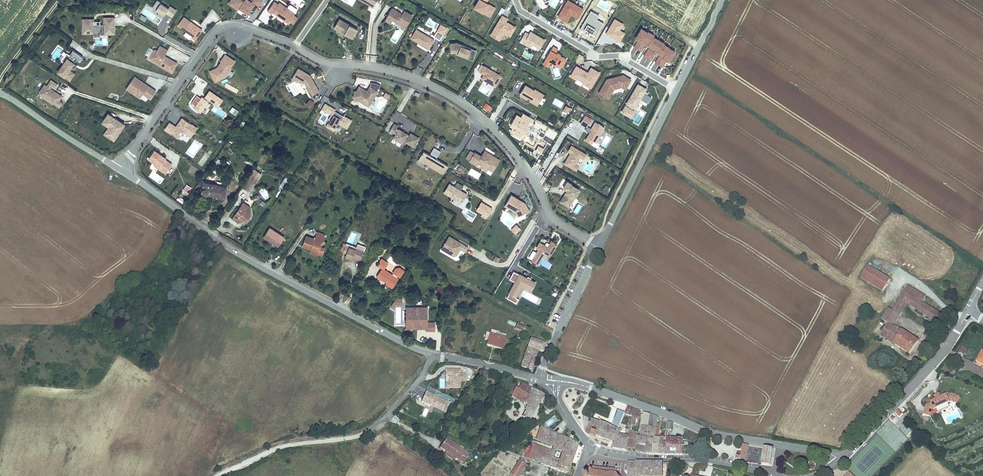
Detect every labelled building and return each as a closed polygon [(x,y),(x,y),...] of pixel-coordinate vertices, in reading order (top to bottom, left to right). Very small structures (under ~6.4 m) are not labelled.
[(149,5),(156,9),(154,12),(159,15),(163,10),(169,14),(174,8),(167,3),(166,6),(158,0),(153,0),(149,5)] [(259,5),(263,0),(253,0),(252,1),(253,2),(250,0),(245,0),(243,3),(244,1),(242,0),(231,0),(229,3),(238,10),(240,6),(241,7),(240,8),(245,12),(246,12),(248,14),(250,12),(253,14),(259,5)] [(278,0),(277,2),(274,0),(272,0),(266,9),(270,12),(271,10),(287,21),(288,19),(292,13),(293,11),(278,0)] [(483,15),(483,14),(490,18),(495,8),(486,4),(488,0),(477,0),(472,9),(483,15)] [(549,5),(554,8),(559,0),(552,0),(549,5)] [(567,0),(557,17),(566,23),(571,15),(577,19),(583,9),(567,0)] [(399,24),(406,29),(413,16),(404,11),(403,14),(393,8),(385,21),(390,24),(392,20),(392,19),(399,23),(399,24)] [(599,16),(590,11),(579,30),(588,34),(589,33),(595,37),(603,23),(597,19),(599,16)] [(192,37),(199,27),(181,15),(175,23),(190,33),(189,34),(192,37)] [(508,19),(502,15),(489,36),(499,42),(504,34),(510,37),(516,28),(506,22),(508,19)] [(94,19),(83,19),(83,33),(94,33),(94,36),(100,36),(100,33),(105,33),(105,27),(114,27),(114,17),(105,17),(105,21),(97,21),(97,24),(94,24),(94,19)] [(358,30),(339,19),(334,29),(338,31),(339,30),(345,34),(344,35),(345,35),(346,34),(348,36),(348,37),(352,39),(358,30)] [(624,24),(614,19),(605,34),(620,43),(625,33),(620,30),(624,24)] [(448,28),(441,24),(437,31),(443,35),(444,35),(448,28)] [(643,57),(651,61),(655,55),(658,57),(654,63),(662,68),(666,61),(669,63),(675,52),(669,49),(669,48),(664,45),(664,44),(653,37),(654,35),(647,31),(647,32),(640,28),(634,40),(637,41),(633,47),(641,52),(643,48),(646,50),(643,57)] [(435,40),(416,29),(410,39),(420,45),(429,50),(435,40)] [(443,35),(437,31),(434,37),(440,41),(443,35)] [(530,49),(532,45),(539,50),(545,40),(530,32),(528,34),(525,32),(519,42),(530,49)] [(165,48),(154,42),(147,56),(157,61),(156,63),(169,70),(174,60),(162,53),(165,48)] [(473,57),(476,52),(468,49),(469,48),(456,43),(449,44),(451,52),(455,51),(459,51),(459,54),(467,57),(468,55),(473,57)] [(563,58),(560,56),(561,55),(557,52),(556,54),(555,54),(558,49),(553,47),(551,51),(550,51),(542,64),(547,68),(550,63),(557,67),(558,66),(561,68),(567,59),(563,57),(563,58)] [(55,70),(67,78),(72,71),(66,68),(69,64),(71,66),(74,62),(71,61),(74,57),(77,60),(80,55),(70,48),(55,70)] [(467,57),(459,54),(459,51),(455,51),(456,54),(472,61),(473,57),(468,55),(467,57)] [(225,76),(231,67),(230,66),(234,60),(225,54),(221,60),(221,61),(217,67),(210,70),(215,81),(225,76)] [(495,87),(501,77),(483,66),(480,73),(483,75),(484,79),(488,82),(488,83),(495,87)] [(591,89),(600,73),(591,67),(587,73),(575,66),(569,77),(576,81),(576,80),(584,84),(583,85),(591,89)] [(320,92),(310,76),(298,69),(292,79),(298,83),(305,83),(312,96),(320,92)] [(140,91),(148,96),(153,89),(132,74),(126,82),(134,87),(131,92),(137,96),(140,91)] [(614,90),(621,88),(625,90),(631,80),(623,75),(606,80),(597,93),(608,100),(614,90)] [(58,85),(51,80),(47,86),(44,84),(39,91),(40,96),(52,104),(53,103),(59,108),(63,103),(60,101),(63,96),(51,89),(53,87),(55,89),(58,85)] [(134,87),(126,82),(123,86),(131,92),(134,87)] [(378,91),(381,86),(377,84),(371,83),(370,86),(367,91),(359,86),(356,92),(354,91),(354,101),(360,101),(364,101),(370,105),(379,91),(378,91)] [(648,93),(645,91),(646,89),(637,84),(620,113),(631,119),(635,112),(634,111),(640,100),(648,104),(652,97),(647,95),(648,93)] [(543,95),(525,85),(518,96),(526,100),(527,99),(530,100),(532,101),(533,100),(539,103),(543,95)] [(209,90),(205,97),(219,107),(224,100),(209,90)] [(458,98),(465,102),(469,94),(461,90),(458,98)] [(200,112),(208,101),(202,97),(201,98),(197,95),(192,103),(196,106),(194,108),(200,112)] [(486,103),(483,107),(489,112),(492,109),(486,103)] [(345,116),(344,117),(335,111),(336,110),(329,105),(325,111),(331,115),(329,120),(331,121),(327,127),(334,131),(340,120),(341,121),(339,125),(347,129),(352,120),(345,116)] [(565,116),(570,109),(566,106),(561,114),(565,116)] [(235,115),(238,111),(232,107),(229,111),(235,115)] [(214,114),(224,119),(227,113),(216,109),(214,114)] [(121,123),(105,112),(99,120),(106,125),(109,127),(104,133),(111,138),(121,123)] [(529,118),(522,114),(520,117),(519,116),(516,120),(513,119),(509,126),(512,128),(509,132),(520,138),(522,134),(521,133),(525,126),(527,127),(529,122),(527,121),(529,118)] [(506,122),(509,124),(514,117),(511,115),(506,122)] [(586,128),(591,119),(585,116),(580,124),(586,128)] [(190,135),(196,127),(181,117),(176,123),(178,124),(176,127),(168,121),(163,128),(177,137),(180,132),(184,131),(190,135)] [(600,135),(604,128),(594,122),(590,130),(591,130),(585,141),(591,145),(593,142),(596,143),(601,136),(600,135)] [(406,135),(406,134),(398,129),(397,130),(396,129),(398,126),(394,123),(388,133),(393,136),(391,138),(402,144),(403,142),(414,148),(419,139),(410,133),(408,135),(408,136),(406,135)] [(540,155),(543,149),(538,146),(535,151),(540,155)] [(440,152),(434,148),(429,155),(436,159),(440,152)] [(583,159),(586,155),(574,148),(570,153),(564,164),(576,171),(578,167),(575,165),(580,157),(583,159)] [(166,174),(172,165),(165,160),(166,159),(155,151),(149,159),(156,164),(160,167),(159,169),(166,174)] [(492,173),(500,160),(484,151),(481,156),(474,152),(474,153),(470,151),(465,158),(469,161),(468,162),(486,172),(487,170),(492,173)] [(429,155),(423,152),(418,161),(442,175),(448,166),(436,159),(429,155)] [(203,167),(210,156),(205,153),(198,164),(203,167)] [(524,155),(521,157),(533,176),(536,174),(541,184),(547,181),(539,167),(537,163),(531,167),(524,155)] [(466,168),(460,165),(457,164),(455,168),(457,169),(457,170),(462,174),(466,168)] [(285,188),(289,178),(284,176),(280,185),(285,188)] [(250,180),(244,188),(248,191),(254,182),(250,180)] [(225,200),(228,188),(204,182),(202,192),(202,194),(202,195),(203,196),(203,197),(204,197),(206,197),(207,197),(208,196),(209,196),(225,200)] [(567,191),(560,203),(565,206),(567,203),(570,205),(579,190),(570,185),(571,184),(567,182),(563,188),(567,191)] [(448,184),(443,193),(461,204),(467,194),(460,191),(463,186),(457,183),(454,187),(448,184)] [(192,188),(187,184),(183,190),(188,194),(192,188)] [(504,206),(515,213),(517,217),(529,211),(524,203),(511,195),(504,206)] [(492,209),(481,202),(475,210),(482,214),(480,216),(485,219),(492,209)] [(578,204),(574,212),(578,214),(582,206),(578,204)] [(252,216),(250,206),(241,208),(240,207),(232,218),(238,222),(240,220),(249,220),(252,216)] [(515,235),(520,229),(516,224),(510,230),(515,235)] [(270,228),(264,237),(278,247),(285,238),(270,228)] [(317,255),(322,256),(325,248),(321,246),(322,243),(323,243),(326,234),(317,232),(315,239),(306,236),(302,248),(311,251),(317,253),(317,255)] [(468,246),(449,235),(441,248),(453,255),(456,254),(460,248),(465,251),(468,246)] [(533,250),(529,257),(532,259),(530,263),(537,267),(545,253),(550,257),(558,244),(551,240),(549,244),(547,242),(545,245),(540,242),(536,248),(538,250),(536,252),(533,250)] [(345,244),(342,253),(345,255),(344,258),(351,261),(351,260),(359,263),(364,251),(356,248),(356,247),(345,244)] [(396,278),(397,277),(399,279),(404,271),(399,268),(395,269),(392,274),(392,275),(384,269),(388,263),(381,259),(376,266),(381,270),(376,277),(386,284),(385,285),(391,289),(398,279),(396,278)] [(890,280),(868,267),(861,279),(883,292),(890,280)] [(514,296),(521,284),(522,285),(523,284),(532,288),(535,282),(530,279),(531,277),(527,275),(526,277),(514,270),(509,278),(515,281),(507,297),(516,302),(518,298),(516,297),(514,296)] [(919,343),(894,326),(907,305),(935,323),(940,314),(922,303),(925,296),(908,286),(892,312),(888,309),(881,321),(888,325),(880,337),(909,357),(919,343)] [(402,305),(402,299),(393,299),(389,305),(393,308),(395,305),(402,305)] [(405,307),(405,330),(426,330),(427,330),(427,323),(427,307),(405,307)] [(515,328),(522,331),(524,325),(518,322),(515,328)] [(435,332),(434,323),(427,323),(427,330),(426,330),(426,332),(435,332)] [(491,330),(487,345),(492,347),(493,345),(503,348),(506,337),(494,334),(495,331),(491,330)] [(542,354),(545,346),(530,340),(527,349),(538,353),(542,354)] [(531,371),(538,353),(527,349),(520,367),(531,371)] [(460,375),(460,370),(444,370),(444,377),(448,377),(448,384),(444,384),(444,390),(460,390),(460,383),(465,383),(465,375),(460,375)] [(529,422),(543,397),(531,390),(532,389),(521,383),(518,388),(516,387),(510,396),(528,406),(521,419),(524,421),(529,422)] [(442,412),(446,401),(426,392),(421,403),(442,412)] [(936,407),(948,402),(951,400),(952,399),(957,400),(959,395),(951,392),(946,394),(946,393),(940,396),(939,393),(935,396),(936,398),(930,400),(931,402),(926,404),(923,411),(929,413),(931,409),(932,409),(936,407)] [(938,411),(949,406),(948,402),(936,407),(938,411)] [(633,416),(634,408),(628,406),(624,414),(633,416)] [(639,419),(640,410),(634,408),(633,416),(632,424),(636,425),(637,418),(639,419)] [(640,435),(638,435),(636,448),(636,451),(646,453),(653,453),(655,436),(657,427),(658,416),(643,411),(640,435)] [(619,428),(623,419),(616,415),(612,424),(607,439),(614,442),(619,428)] [(390,422),(395,425),(399,419),(394,416),(390,422)] [(559,421),(556,416),(545,421),(548,427),(559,421)] [(601,421),(592,417),(586,432),(593,435),(596,436),(596,435),(607,439),(612,424),(601,420),(601,421)] [(557,435),(536,425),(522,436),(525,439),(533,433),(531,439),(552,447),(557,435)] [(684,437),(685,427),(679,425),(679,437),(671,436),(672,430),(668,429),(667,436),(667,454),(684,454),(684,437)] [(628,447),(630,430),(630,429),(626,428),(625,434),(621,433),(622,429),(619,428),(614,442),(613,447),(627,450),(628,447)] [(636,448),(638,435),(639,431),(630,430),(628,447),(636,448)] [(903,434),(899,437),(903,444),(907,441),(903,434)] [(570,466),(578,446),(557,435),(552,447),(551,451),(555,452),(555,451),(561,454),(558,462),(570,466)] [(469,455),(445,439),(439,448),(445,452),(459,461),(463,463),(469,455)] [(529,460),(535,445),(530,444),(524,450),(521,457),(529,460)] [(558,462),(552,460),(555,452),(551,451),(535,445),(529,460),(567,475),(570,466),(558,462)] [(747,464),(748,447),(742,446),(740,463),(747,464)] [(771,468),(773,451),(763,450),(761,467),(771,468)] [(459,461),(445,452),(443,455),(457,464),(459,461)] [(525,464),(520,460),(515,468),(516,468),(511,475),(517,475),(525,464)] [(662,464),(628,463),(627,475),(662,475),(662,464)] [(590,469),(590,472),(585,471),(584,475),(619,475),(617,474),(617,470),(616,470),(592,468),(590,469)]
